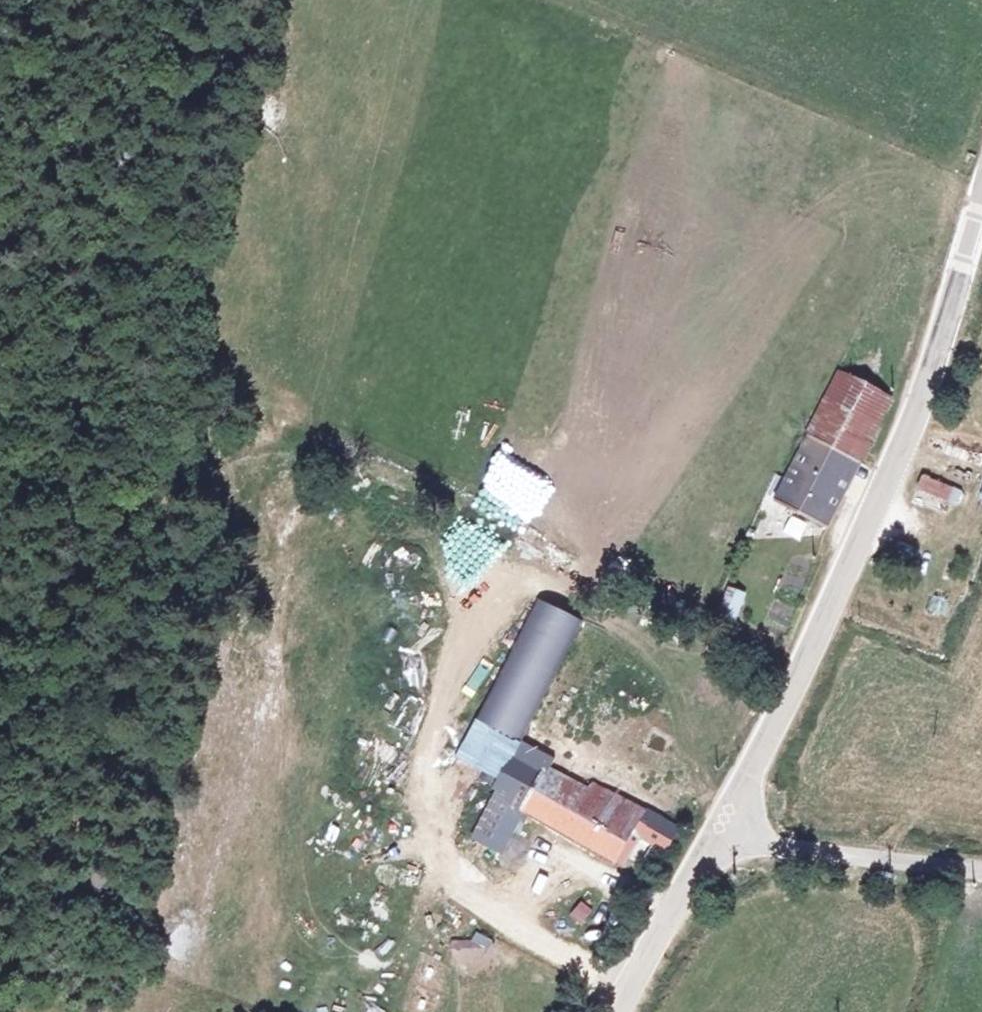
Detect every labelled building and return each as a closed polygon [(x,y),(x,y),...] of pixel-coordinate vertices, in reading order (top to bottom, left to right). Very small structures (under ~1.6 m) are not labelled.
[(891,398),(849,377),(819,440),(863,460),(891,398)] [(863,460),(819,440),(799,484),(788,509),(809,519),(830,529),(863,460)] [(954,514),(961,489),(917,476),(910,501),(954,514)] [(736,621),(744,592),(732,589),(724,618),(736,621)] [(931,596),(928,613),(943,616),(946,599),(931,596)] [(467,739),(514,760),(565,645),(518,624),(467,739)] [(516,809),(623,868),(633,851),(639,839),(665,854),(679,828),(601,785),(596,794),(551,769),(534,799),(524,794),(516,809)] [(577,901),(568,916),(582,924),(591,909),(577,901)]
